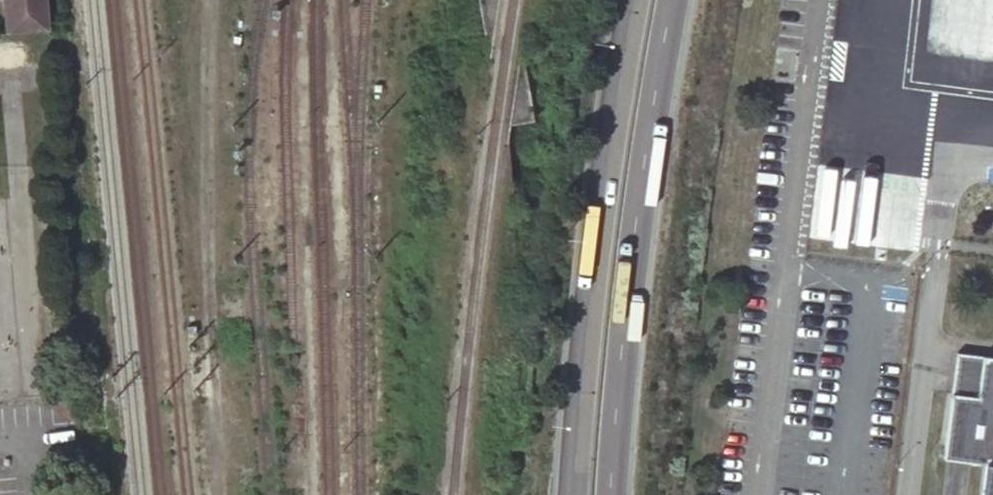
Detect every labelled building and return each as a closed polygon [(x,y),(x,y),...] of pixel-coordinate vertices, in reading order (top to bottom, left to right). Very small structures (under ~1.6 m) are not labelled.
[(45,0),(6,0),(8,32),(48,29),(45,0)] [(960,353),(946,468),(980,472),(977,494),(992,494),(992,357),(960,353)]
